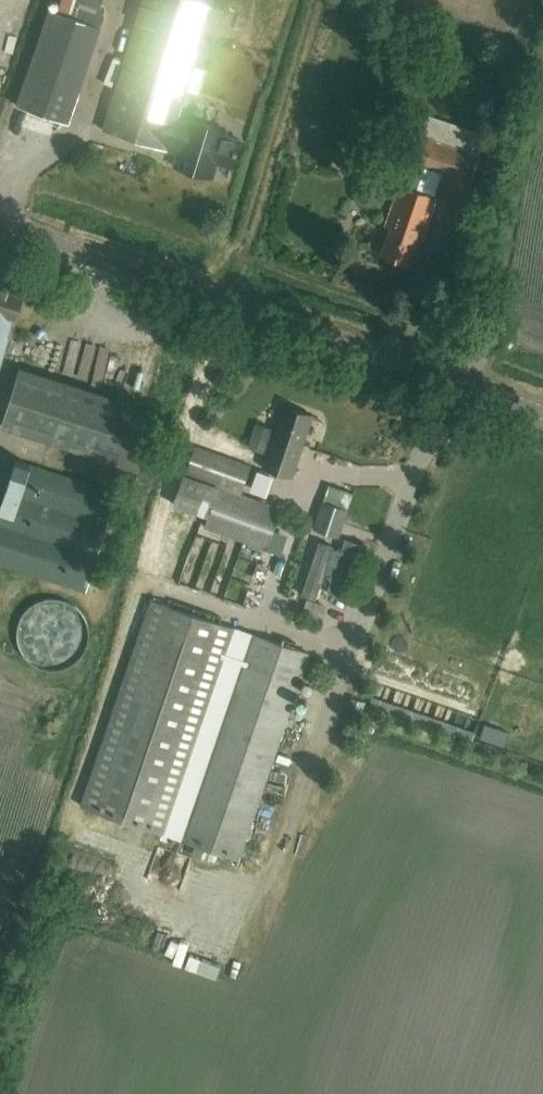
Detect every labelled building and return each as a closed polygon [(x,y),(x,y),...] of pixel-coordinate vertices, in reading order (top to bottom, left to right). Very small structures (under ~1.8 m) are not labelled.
[(193,0),(144,0),(104,130),(166,150),(167,146),(179,150),(174,165),(212,177),(216,162),(231,166),(240,139),(225,135),(226,130),(188,118),(187,123),(175,120),(210,5),(193,0)] [(70,14),(43,7),(27,74),(41,77),(37,92),(73,101),(95,11),(73,5),(70,14)] [(439,99),(434,114),(455,121),(460,107),(439,99)] [(410,160),(445,172),(442,180),(467,189),(478,156),(419,135),(410,160)] [(409,264),(418,237),(422,238),(437,197),(400,184),(386,225),(389,226),(380,254),(409,264)] [(7,337),(12,319),(15,320),(23,292),(0,285),(0,365),(9,337),(7,337)] [(472,302),(479,303),(481,293),(475,291),(472,302)] [(2,425),(138,469),(156,410),(21,367),(2,425)] [(292,477),(313,415),(283,404),(261,467),(292,477)] [(208,516),(203,528),(241,541),(266,550),(281,507),(241,493),(251,465),(195,444),(179,488),(174,504),(208,516)] [(84,589),(116,493),(0,455),(0,562),(84,589)] [(312,528),(316,529),(339,537),(349,509),(322,500),(312,528)] [(302,594),(316,598),(328,562),(337,565),(329,591),(342,595),(359,543),(345,538),(341,550),(333,547),(333,545),(320,540),(302,594)] [(14,621),(19,604),(66,617),(74,588),(0,568),(0,617),(14,621)] [(152,599),(81,805),(164,833),(234,627),(152,599)] [(184,840),(238,859),(309,653),(255,634),(184,840)]
